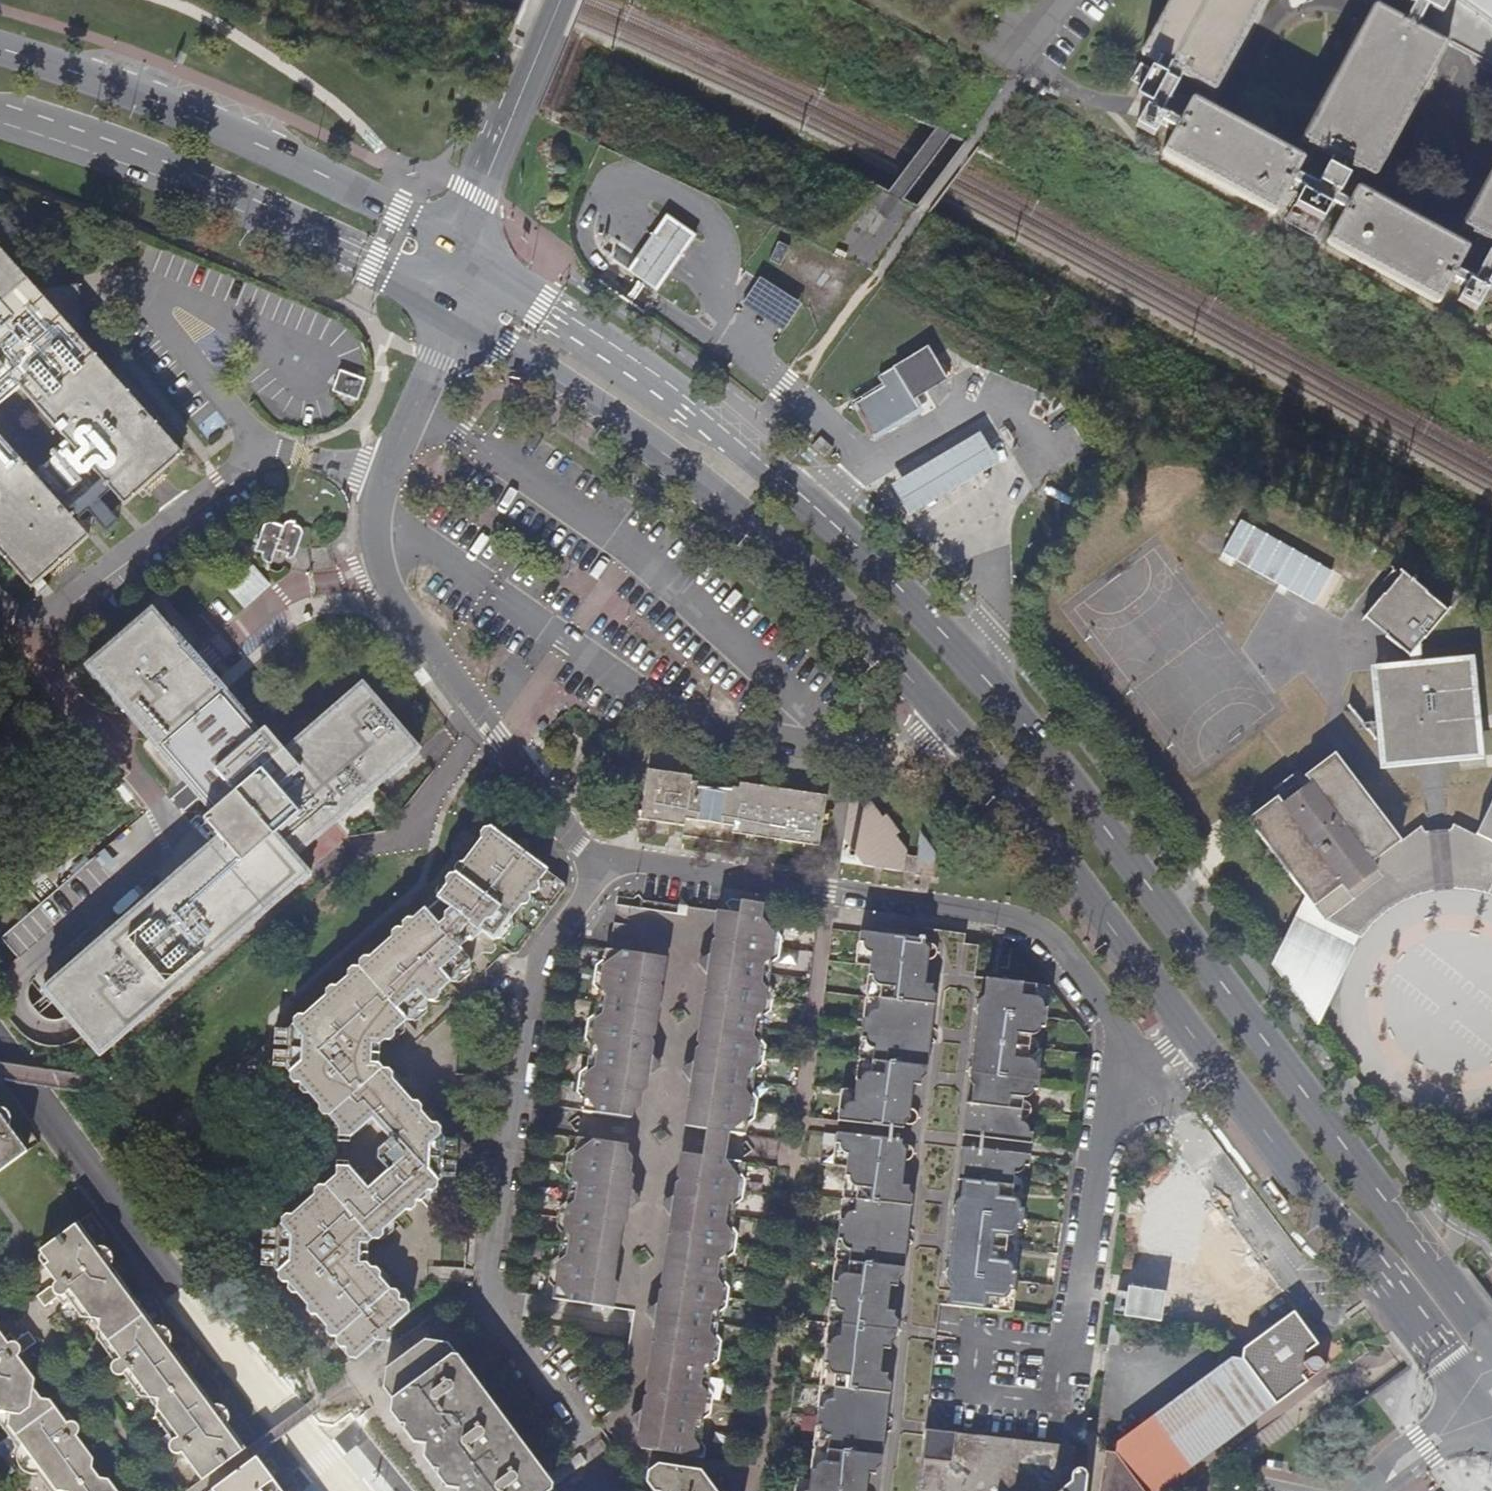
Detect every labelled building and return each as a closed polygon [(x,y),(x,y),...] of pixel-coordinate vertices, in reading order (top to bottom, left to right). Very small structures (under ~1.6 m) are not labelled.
[(1261,0),(1170,0),(1129,71),(1141,78),(1173,95),(1203,112),(1261,0)] [(1393,7),(1381,0),(1342,0),(1370,17),(1399,33),(1407,16),(1393,7)] [(1446,3),(1442,0),(1397,0),(1393,7),(1407,16),(1399,33),(1411,40),(1416,29),(1428,34),(1446,3)] [(1446,3),(1491,36),(1491,0),(1442,0),(1446,3)] [(1411,40),(1399,33),(1370,17),(1288,162),(1322,181),(1340,191),(1364,205),(1446,59),(1411,40)] [(1163,154),(1169,144),(1153,132),(1173,95),(1141,78),(1122,125),(1133,130),(1117,152),(1139,162),(1147,142),(1163,154)] [(1285,195),(1291,184),(1180,124),(1169,144),(1163,154),(1151,176),(1262,237),(1269,223),(1285,195)] [(1454,249),(1483,264),(1491,268),(1491,177),(1454,249)] [(1340,191),(1322,181),(1309,205),(1285,195),(1269,223),(1323,255),(1339,225),(1327,218),(1340,191)] [(1447,293),(1459,271),(1347,211),(1339,225),(1323,255),(1318,264),(1430,324),(1443,300),(1447,293)] [(627,267),(660,289),(679,261),(698,235),(665,212),(645,242),(627,267)] [(782,244),(775,254),(787,263),(795,253),(782,244)] [(660,289),(627,267),(613,256),(605,268),(599,277),(646,309),(652,301),(660,289)] [(1447,293),(1443,300),(1456,308),(1447,326),(1466,338),(1477,315),(1490,322),(1491,317),(1491,268),(1483,264),(1462,302),(1447,293)] [(804,304),(763,276),(745,302),(787,330),(804,304)] [(79,285),(36,290),(39,295),(38,314),(62,341),(72,332),(77,337),(85,331),(79,285)] [(883,386),(854,403),(875,437),(923,407),(917,398),(947,380),(928,346),(878,376),(883,386)] [(342,372),(334,391),(357,400),(365,380),(342,372)] [(1002,472),(981,437),(939,462),(894,489),(914,524),(962,496),(1002,472)] [(264,529),(256,551),(262,554),(263,559),(266,562),(268,564),(271,565),(277,550),(289,555),(287,560),(290,560),(293,559),(295,557),(302,537),(302,534),(301,530),(298,528),(294,527),(294,523),(291,523),(288,525),(286,526),(284,529),(272,524),(269,525),(266,527),(264,529)] [(246,609),(271,588),(255,568),(230,590),(246,609)] [(1410,658),(1411,667),(1375,670),(1383,761),(1416,759),(1415,749),(1441,747),(1442,756),(1475,754),(1467,662),(1434,665),(1434,672),(1422,673),(1421,666),(1420,648),(1449,614),(1405,575),(1366,619),(1410,658)] [(1434,665),(1421,666),(1422,673),(1434,672),(1434,665)] [(1416,759),(1442,756),(1441,747),(1415,749),(1416,759)] [(1435,866),(1431,832),(1425,833),(1421,828),(1403,842),(1335,754),(1306,776),(1310,781),(1282,803),(1277,798),(1248,820),(1309,900),(1316,908),(1372,865),(1382,865),(1388,863),(1393,862),(1394,870),(1406,864),(1416,862),(1429,860),(1429,866),(1435,866)] [(186,779),(172,762),(154,778),(168,795),(186,779)] [(642,819),(686,825),(685,836),(733,843),(734,833),(820,846),(827,797),(741,784),(741,789),(726,787),(724,793),(707,790),(708,784),(694,782),(694,777),(685,776),(681,771),(665,768),(660,772),(650,770),(642,819)] [(850,800),(845,840),(864,867),(904,873),(907,856),(907,852),(895,836),(898,833),(886,817),(882,819),(870,803),(850,800)] [(1477,835),(1456,825),(1450,831),(1446,831),(1448,861),(1448,864),(1454,864),(1454,859),(1464,859),(1473,860),(1489,863),(1491,856),(1491,803),(1477,835)] [(336,1171),(281,1219),(281,1225),(290,1237),(289,1262),(279,1272),(278,1279),(349,1359),(356,1360),(377,1341),(391,1342),(391,1329),(409,1313),(410,1304),(404,1296),(396,1295),(392,1299),(391,1303),(385,1302),(376,1291),(376,1284),(382,1285),(386,1282),(386,1276),(380,1269),(370,1268),(366,1263),(367,1245),(373,1240),(382,1240),(389,1234),(389,1224),(415,1202),(425,1202),(429,1206),(458,1182),(468,1174),(481,1163),(481,1159),(434,1108),(430,1113),(420,1112),(398,1087),(399,1077),(393,1070),(383,1069),(378,1064),(379,1045),(384,1040),(391,1041),(401,1033),(402,1024),(412,1016),(420,1017),(427,1010),(428,1001),(436,1002),(445,994),(446,986),(456,977),(464,977),(470,972),(471,963),(481,954),(489,955),(495,950),(496,941),(509,951),(513,953),(519,953),(532,937),(530,930),(536,930),(549,914),(547,908),(553,908),(566,891),(566,885),(492,828),(485,829),(481,834),(482,839),(464,863),(459,863),(454,869),(455,874),(449,875),(445,881),(446,886),(441,886),(436,893),(437,898),(425,909),(420,908),(294,1019),(293,1026),(302,1038),(301,1062),(290,1072),(290,1079),(338,1134),(338,1143),(349,1143),(349,1138),(373,1119),(390,1139),(377,1150),(377,1159),(388,1172),(369,1189),(363,1183),(367,1179),(367,1177),(368,1173),(367,1170),(365,1169),(362,1168),(359,1168),(354,1173),(348,1167),(348,1163),(337,1163),(336,1171)] [(1489,863),(1473,860),(1464,859),(1454,859),(1454,864),(1448,864),(1448,861),(1446,831),(1431,832),(1435,866),(1429,866),(1429,860),(1416,862),(1406,864),(1394,870),(1393,862),(1388,863),(1382,865),(1372,865),(1316,908),(1309,900),(1272,967),(1315,1023),(1362,939),(1377,921),(1386,914),(1396,906),(1406,900),(1417,896),(1428,893),(1439,890),(1454,888),(1467,888),(1479,890),(1490,893),(1491,894),(1491,856),(1489,863)] [(917,857),(907,856),(904,873),(933,877),(936,855),(920,833),(917,857)] [(765,905),(732,900),(727,904),(730,908),(721,967),(704,1075),(697,1128),(706,1130),(730,1133),(746,1136),(748,1126),(755,1120),(757,1110),(759,1098),(753,1090),(754,1081),(755,1073),(763,1067),(767,1046),(761,1037),(762,1027),(763,1019),(772,1013),(773,1002),(775,992),(769,983),(770,975),(772,964),(780,958),(783,941),(776,932),(778,920),(763,918),(765,905)] [(41,934),(27,916),(3,936),(17,953),(41,934)] [(840,1113),(839,1121),(890,1127),(892,1107),(905,1109),(909,1078),(915,1078),(925,993),(919,993),(923,960),(909,958),(911,940),(861,934),(860,943),(864,944),(865,949),(868,953),(870,955),(872,955),(870,969),(870,979),(874,980),(875,985),(877,989),(879,990),(882,992),(881,1001),(879,1014),(876,1015),(873,1017),(870,1019),(869,1022),(864,1022),(863,1030),(862,1040),(866,1040),(867,1045),(869,1048),(872,1049),(875,1050),(874,1063),(873,1074),(869,1075),(865,1077),(862,1080),(861,1083),(857,1083),(855,1104),(851,1106),(847,1108),(845,1111),(844,1113),(840,1113)] [(630,1118),(638,1064),(655,956),(607,949),(606,959),(597,965),(596,976),(595,986),(600,994),(599,1003),(598,1014),(589,1020),(588,1029),(586,1040),(592,1047),(591,1058),(590,1066),(581,1072),(580,1083),(578,1092),(584,1100),(583,1111),(630,1118)] [(710,954),(696,963),(707,975),(721,967),(710,954)] [(39,1010),(53,1010),(53,970),(39,970),(39,1010)] [(984,1117),(982,1138),(1032,1143),(1033,1135),(1028,1135),(1028,1131),(1027,1127),(1024,1125),(1018,1122),(1019,1111),(1020,1098),(1028,1099),(1031,1097),(1033,1094),(1034,1091),(1038,1091),(1043,1049),(1026,1047),(1028,1036),(1033,1036),(1037,1034),(1039,1032),(1041,1027),(1045,1027),(1047,1019),(1048,1010),(1043,1009),(1043,1004),(1042,1002),(1039,1000),(1035,998),(1032,997),(1033,987),(991,981),(989,994),(998,996),(994,1031),(984,1030),(982,1057),(991,1058),(987,1089),(978,1088),(975,1116),(984,1117)] [(284,1066),(290,1072),(301,1062),(302,1038),(293,1026),(286,1032),(285,1045),(289,1050),(285,1053),(284,1066)] [(653,1057),(638,1064),(649,1076),(663,1069),(653,1057)] [(694,1063),(680,1071),(691,1084),(704,1075),(694,1063)] [(25,1150),(9,1129),(9,1124),(8,1119),(5,1115),(2,1112),(0,1111),(0,1168),(25,1150)] [(725,1160),(730,1133),(706,1130),(702,1157),(725,1160)] [(864,1467),(870,1468),(881,1379),(874,1378),(885,1283),(891,1284),(902,1194),(895,1193),(900,1160),(886,1159),(888,1141),(837,1135),(837,1145),(841,1146),(841,1149),(843,1152),(846,1155),(849,1156),(847,1168),(846,1178),(851,1178),(851,1182),(853,1186),(856,1189),(859,1189),(857,1200),(856,1213),(851,1216),(848,1218),(846,1220),(846,1222),(841,1222),(840,1230),(840,1240),(843,1240),(844,1246),(846,1250),(849,1252),(851,1252),(850,1263),(849,1276),(844,1278),(841,1281),(838,1284),(838,1285),(834,1285),(833,1293),(832,1302),(837,1303),(838,1309),(840,1312),(844,1314),(843,1326),(842,1339),(838,1339),(833,1343),(832,1347),(827,1347),(826,1355),(825,1364),(829,1365),(831,1370),(833,1374),(837,1375),(836,1388),(834,1401),(830,1402),(828,1404),(825,1406),(824,1410),(819,1409),(819,1418),(818,1427),(822,1428),(823,1432),(824,1435),(825,1438),(828,1439),(830,1440),(829,1451),(827,1462),(822,1464),(819,1466),(817,1471),(812,1470),(811,1480),(811,1490),(861,1490),(864,1467)] [(602,1306),(618,1199),(626,1145),(579,1138),(578,1148),(569,1154),(567,1164),(566,1174),(572,1182),(570,1192),(569,1201),(561,1207),(559,1218),(558,1227),(564,1235),(563,1245),(561,1255),(552,1261),(551,1271),(550,1281),(556,1290),(554,1299),(602,1306)] [(25,1150),(0,1168),(0,1172),(27,1153),(25,1150)] [(965,1308),(996,1312),(997,1301),(1001,1301),(1004,1299),(1007,1298),(1009,1296),(1011,1291),(1015,1292),(1016,1282),(1017,1274),(1013,1273),(1013,1270),(1012,1267),(1010,1265),(1007,1263),(1002,1262),(1003,1249),(1004,1237),(1010,1237),(1015,1235),(1017,1233),(1018,1229),(1022,1229),(1024,1219),(1024,1211),(1019,1210),(1019,1207),(1018,1204),(1017,1202),(1013,1200),(1009,1200),(1012,1174),(1017,1174),(1020,1173),(1023,1170),(1024,1166),(1030,1167),(1031,1157),(980,1151),(979,1165),(969,1164),(965,1195),(975,1196),(971,1227),(962,1226),(958,1256),(967,1258),(963,1296),(954,1295),(952,1306),(965,1308)] [(693,1155),(685,1208),(669,1316),(653,1422),(648,1450),(705,1459),(706,1447),(700,1438),(703,1420),(711,1414),(713,1405),(714,1394),(709,1385),(710,1377),(711,1367),(720,1360),(721,1352),(722,1342),(717,1333),(719,1315),(728,1308),(729,1298),(731,1287),(725,1279),(726,1270),(727,1260),(736,1254),(737,1245),(738,1234),(732,1225),(734,1217),(735,1206),(744,1200),(745,1191),(746,1182),(740,1174),(742,1163),(725,1160),(702,1157),(693,1155)] [(1294,1312),(1179,1159),(1133,1194),(1129,1224),(1140,1225),(1143,1206),(1249,1346),(1294,1312)] [(632,1190),(618,1199),(629,1211),(643,1203),(632,1190)] [(670,1217),(685,1208),(674,1197),(661,1206),(670,1217)] [(203,1481),(246,1449),(229,1428),(230,1424),(230,1420),(229,1415),(227,1411),(223,1408),(218,1405),(212,1405),(171,1348),(172,1341),(171,1336),(169,1332),(166,1329),(161,1327),(155,1327),(113,1269),(113,1265),(112,1259),(110,1254),(107,1250),(102,1247),(95,1246),(79,1223),(40,1252),(48,1263),(44,1266),(56,1283),(37,1297),(45,1307),(51,1302),(57,1298),(63,1306),(74,1298),(89,1320),(99,1322),(98,1331),(115,1354),(105,1361),(109,1367),(113,1372),(117,1374),(120,1375),(125,1373),(127,1370),(148,1398),(157,1400),(157,1410),(173,1432),(163,1440),(169,1448),(173,1453),(176,1455),(180,1455),(183,1454),(203,1481)] [(272,1266),(279,1272),(289,1262),(290,1237),(281,1225),(274,1231),(274,1244),(277,1248),(273,1252),(272,1266)] [(654,1324),(669,1316),(659,1305),(645,1313),(654,1324)] [(1309,1382),(1304,1375),(1308,1373),(1310,1374),(1314,1375),(1319,1374),(1328,1368),(1322,1360),(1318,1357),(1316,1357),(1310,1357),(1307,1353),(1318,1344),(1294,1312),(1249,1346),(1243,1349),(1242,1359),(1233,1358),(1117,1443),(1116,1453),(1105,1452),(1099,1490),(1161,1490),(1309,1382)] [(1120,1327),(1111,1325),(1108,1345),(1117,1345),(1120,1327)] [(8,1436),(13,1433),(22,1445),(21,1447),(19,1451),(18,1456),(18,1460),(20,1465),(22,1469),(26,1472),(31,1475),(37,1476),(43,1474),(52,1487),(48,1490),(49,1490),(117,1490),(109,1480),(100,1478),(93,1469),(94,1460),(76,1436),(78,1432),(78,1425),(73,1419),(70,1414),(63,1419),(50,1400),(41,1399),(33,1388),(34,1380),(18,1358),(38,1342),(31,1332),(25,1336),(17,1342),(10,1334),(4,1339),(0,1333),(0,1424),(8,1436)] [(552,1490),(553,1485),(544,1473),(530,1471),(531,1456),(511,1429),(497,1427),(499,1413),(478,1384),(464,1382),(465,1367),(449,1345),(425,1341),(386,1369),(384,1387),(393,1399),(426,1444),(459,1489),(460,1490),(551,1490),(552,1490)] [(414,1443),(426,1444),(393,1399),(391,1413),(400,1425),(404,1425),(404,1431),(414,1443)] [(638,1430),(653,1422),(642,1411),(628,1419),(638,1430)] [(1086,1476),(1083,1473),(1080,1471),(1077,1471),(1072,1473),(1075,1448),(950,1433),(926,1430),(919,1490),(1084,1490),(1086,1476)] [(447,1489),(459,1489),(426,1444),(424,1457),(434,1470),(438,1471),(437,1476),(447,1489)] [(249,1463),(270,1490),(280,1490),(256,1458),(249,1463)] [(249,1463),(211,1490),(212,1490),(270,1490),(249,1463)] [(701,1471),(663,1465),(660,1490),(716,1490),(701,1471)]
